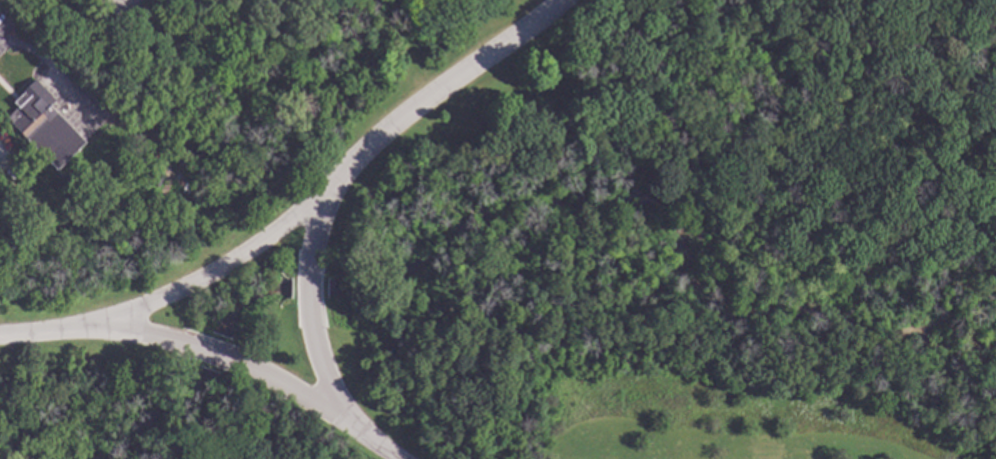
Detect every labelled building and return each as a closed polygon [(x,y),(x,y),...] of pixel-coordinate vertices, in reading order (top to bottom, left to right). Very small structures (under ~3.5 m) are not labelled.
[(54,100),(48,106),(84,143),(56,170),(11,124),(12,123),(6,117),(16,107),(11,102),(20,94),(19,93),(33,79),(54,100)] [(116,110),(110,116),(102,108),(109,102),(116,110)] [(163,180),(158,187),(153,184),(157,176),(163,180)] [(326,296),(342,295),(341,282),(326,282),(326,296)]
